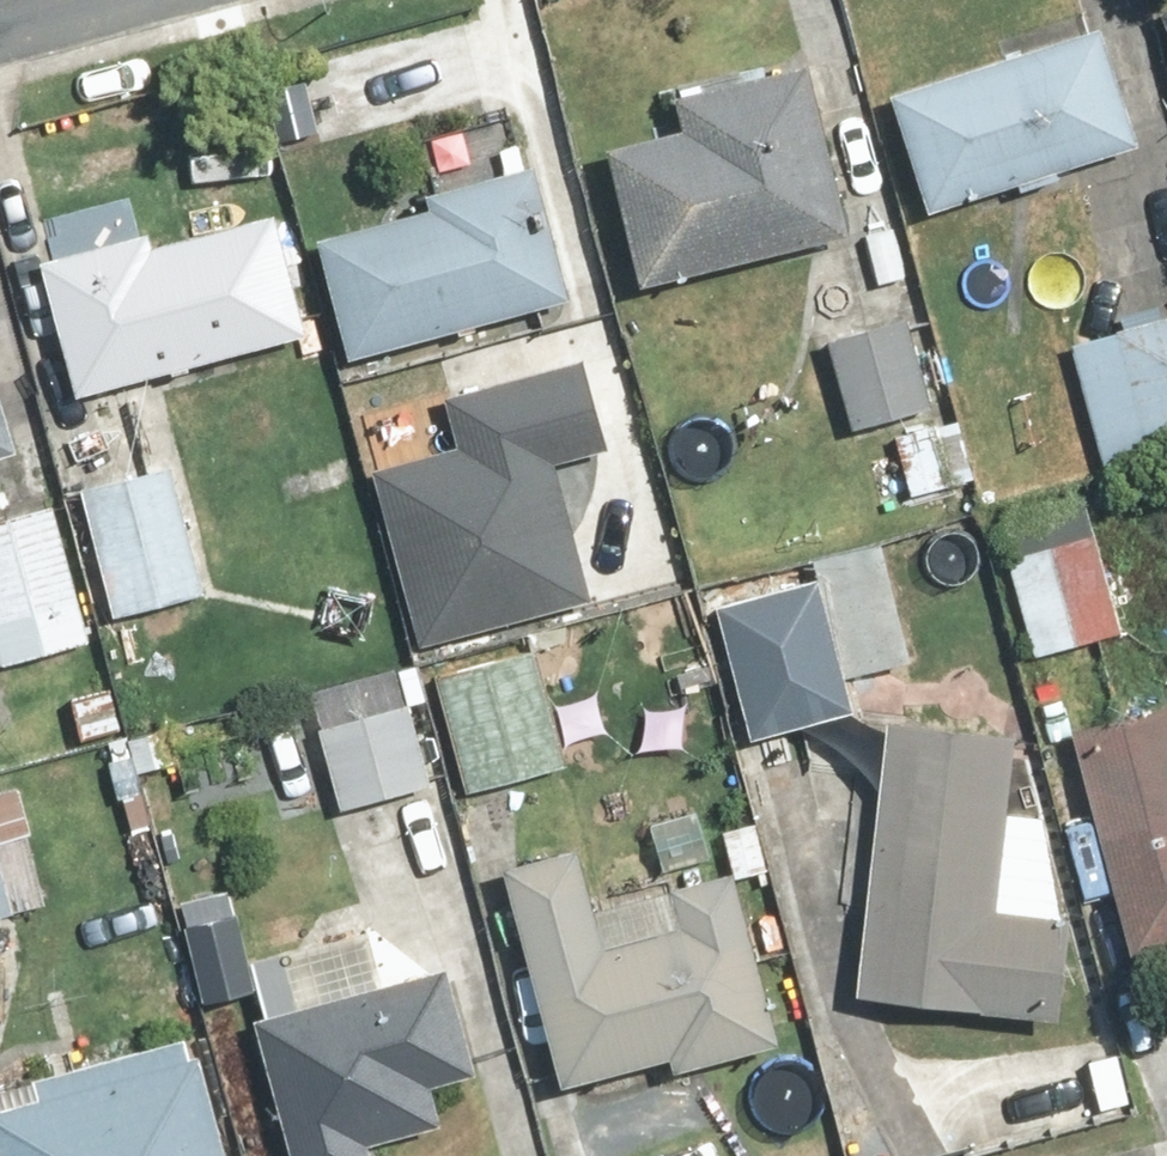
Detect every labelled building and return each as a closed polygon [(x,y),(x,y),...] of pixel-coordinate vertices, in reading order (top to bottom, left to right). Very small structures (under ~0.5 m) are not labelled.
[(1111,25),(904,94),(942,211),(1150,142),(1111,25)] [(620,148),(654,280),(861,227),(817,58),(664,97),(674,134),(620,148)] [(444,208),(332,236),(361,357),(580,302),(545,158),(438,185),(444,208)] [(136,198),(46,220),(89,395),(322,338),(292,213),(165,245),(162,230),(145,234),(136,198)] [(1134,309),(1138,327),(1082,341),(1112,463),(1166,450),(1166,301),(1134,309)] [(919,314),(830,339),(857,430),(945,405),(919,314)] [(382,464),(427,624),(598,577),(563,451),(614,437),(591,353),(454,391),(468,441),(382,464)] [(30,454),(0,355),(0,463),(30,454)] [(964,425),(905,441),(920,494),(979,478),(964,425)] [(178,464),(90,488),(124,617),(212,594),(178,464)] [(100,640),(65,503),(0,520),(0,665),(100,640)] [(991,510),(936,526),(958,603),(1013,587),(991,510)] [(1105,532),(1015,557),(1042,654),(1131,629),(1105,532)] [(924,654),(886,542),(719,598),(758,711),(924,654)] [(531,645),(436,675),(474,798),(569,768),(531,645)] [(323,732),(260,746),(278,827),(453,787),(425,665),(314,691),(323,732)] [(126,680),(66,702),(84,752),(144,729),(126,680)] [(1080,730),(1145,959),(1166,953),(1166,705),(1080,730)] [(1027,734),(896,723),(873,1000),(1075,1017),(1084,919),(1071,918),(1080,814),(1021,809),(1027,734)] [(20,912),(0,845),(0,918),(20,912)] [(591,845),(513,867),(575,1085),(680,1055),(684,1066),(798,1033),(752,870),(610,911),(591,845)] [(381,1144),(458,1126),(447,1078),(488,1068),(463,964),(411,976),(400,927),(299,952),(251,963),(298,1155),(383,1155),(381,1144)] [(8,1137),(0,1139),(0,1155),(237,1155),(204,1035),(0,1091),(0,1107),(8,1137)]
